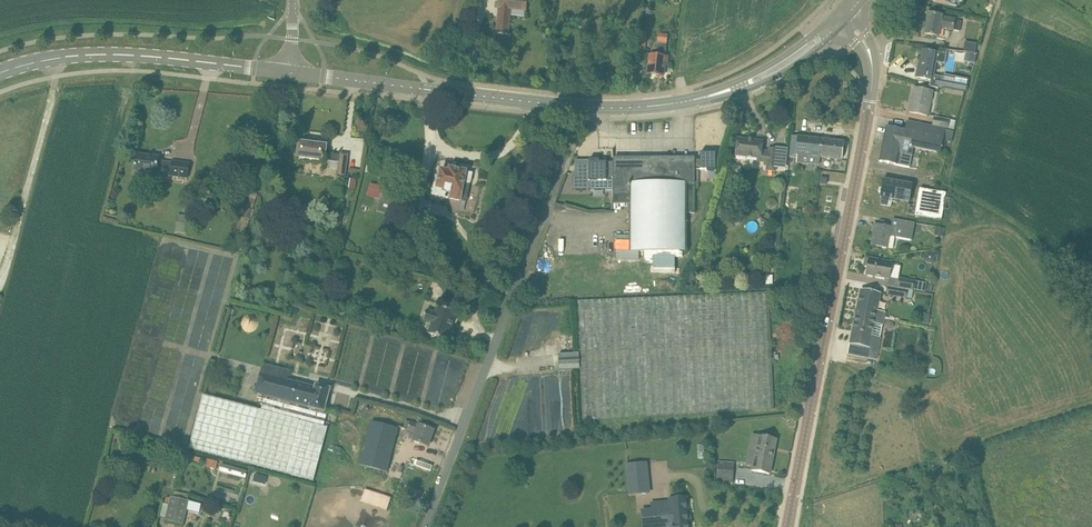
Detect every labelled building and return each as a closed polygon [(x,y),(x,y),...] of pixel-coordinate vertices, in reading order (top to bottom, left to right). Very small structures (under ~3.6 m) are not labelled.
[(497,33),(508,34),(511,9),(526,10),(527,2),(528,2),(528,0),(527,0),(500,0),(499,7),(500,7),(497,33)] [(942,16),(940,15),(929,13),(925,33),(939,36),(940,28),(953,30),(960,31),(962,21),(955,19),(942,17),(942,16)] [(658,43),(667,44),(668,34),(659,33),(658,43)] [(644,55),(646,42),(639,41),(637,54),(644,55)] [(965,41),(963,50),(975,52),(977,44),(965,41)] [(666,57),(667,47),(657,46),(656,56),(650,56),(648,75),(663,77),(665,65),(667,65),(668,58),(666,57)] [(947,54),(924,49),(920,67),(919,66),(917,77),(933,80),(936,62),(945,64),(947,54)] [(942,85),(967,90),(969,79),(969,76),(959,74),(959,77),(944,74),(942,85)] [(927,115),(932,91),(915,88),(910,112),(927,115)] [(956,121),(950,120),(934,117),(933,125),(948,128),(954,130),(956,121)] [(953,131),(918,124),(907,121),(905,130),(887,126),(880,161),(910,167),(914,148),(923,149),(941,153),(943,141),(951,142),(953,131)] [(844,142),(798,136),(796,155),(798,155),(797,162),(820,165),(820,157),(827,158),(842,159),(844,142)] [(775,171),(777,160),(778,149),(769,148),(769,151),(762,150),(763,141),(738,138),(736,156),(768,159),(767,170),(775,171)] [(346,178),(348,157),(349,154),(340,153),(340,155),(327,153),(328,145),(299,141),(297,158),(326,162),(326,161),(339,162),(337,176),(346,178)] [(716,172),(716,164),(716,153),(701,153),(701,159),(695,159),(695,169),(701,169),(707,169),(707,172),(716,172)] [(188,177),(188,175),(190,164),(172,161),(172,162),(159,160),(159,157),(137,154),(135,171),(149,173),(149,175),(157,176),(158,167),(171,169),(170,175),(188,177)] [(695,213),(695,169),(695,159),(614,160),(614,179),(613,179),(614,188),(614,204),(631,204),(630,240),(617,240),(617,252),(630,252),(630,251),(687,251),(687,213),(695,213)] [(599,160),(589,160),(589,181),(590,181),(590,189),(614,188),(613,179),(614,179),(614,160),(613,160),(613,162),(599,162),(599,160)] [(464,183),(470,184),(472,173),(450,168),(450,172),(441,170),(440,177),(437,176),(434,187),(432,194),(460,201),(464,183)] [(399,184),(385,180),(384,186),(383,185),(380,198),(399,203),(402,191),(398,190),(399,184)] [(882,197),(880,204),(885,205),(891,206),(892,198),(910,201),(912,185),(884,180),(881,196),(882,197)] [(919,193),(916,215),(942,220),(943,211),(944,208),(949,209),(951,198),(946,197),(946,196),(946,193),(920,188),(919,193)] [(189,216),(178,214),(176,232),(187,233),(189,216)] [(887,248),(889,236),(912,240),(915,223),(893,219),(892,227),(875,224),(874,231),(875,231),(872,245),(883,247),(887,248)] [(866,257),(865,266),(868,267),(866,274),(877,276),(890,279),(888,286),(908,290),(913,291),(913,289),(926,291),(927,283),(915,281),(899,278),(901,267),(898,263),(893,262),(877,259),(866,257)] [(906,298),(908,290),(888,286),(887,294),(906,298)] [(881,293),(872,291),(861,289),(857,309),(864,310),(864,315),(885,319),(886,312),(877,311),(881,293)] [(769,292),(579,300),(581,353),(559,354),(560,370),(582,369),(584,420),(774,409),(769,292)] [(457,312),(446,309),(437,306),(435,312),(427,310),(424,321),(431,323),(428,333),(448,340),(457,312)] [(884,325),(885,319),(864,315),(864,310),(857,309),(848,353),(877,359),(881,337),(883,325),(884,325)] [(325,412),(332,388),(315,383),(314,387),(288,381),(291,371),(263,364),(255,394),(266,396),(262,410),(204,395),(189,449),(314,482),(328,427),(324,426),(328,412),(325,412)] [(372,422),(361,464),(387,471),(398,429),(372,422)] [(428,447),(434,430),(419,425),(411,422),(408,430),(416,433),(413,441),(428,447)] [(777,439),(759,436),(752,434),(746,465),(753,466),(752,470),(770,474),(777,439)] [(331,453),(339,455),(341,448),(333,446),(331,453)] [(218,461),(207,458),(205,467),(216,470),(218,461)] [(733,483),(734,462),(719,461),(718,470),(717,470),(716,482),(733,483)] [(640,467),(625,470),(629,501),(645,499),(640,467)] [(402,505),(411,479),(403,476),(393,502),(402,505)] [(171,497),(166,522),(183,526),(187,510),(199,513),(202,504),(189,501),(171,497)] [(643,512),(644,525),(673,522),(673,526),(689,526),(686,499),(671,500),(672,509),(643,512)]
